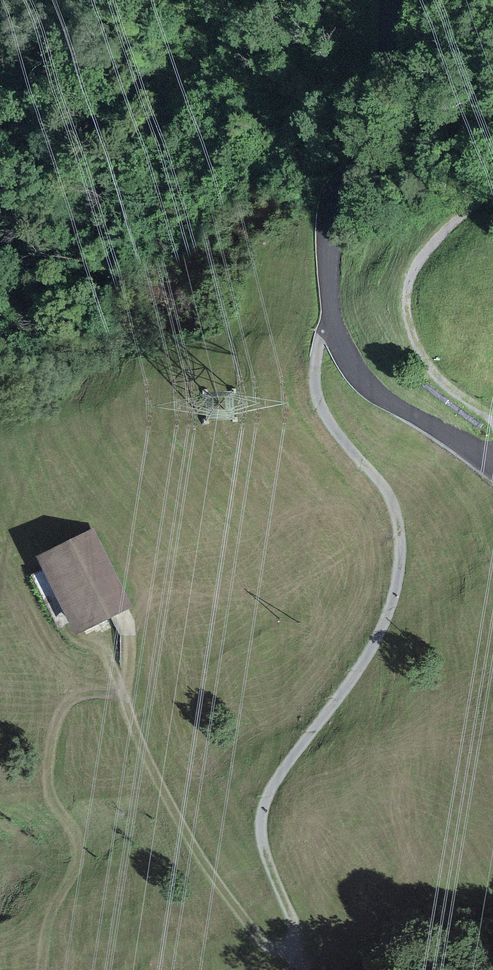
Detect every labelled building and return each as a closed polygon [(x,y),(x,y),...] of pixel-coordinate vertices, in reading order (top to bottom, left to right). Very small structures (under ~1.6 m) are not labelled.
[(81,537),(39,558),(74,629),(117,608),(81,537)]
